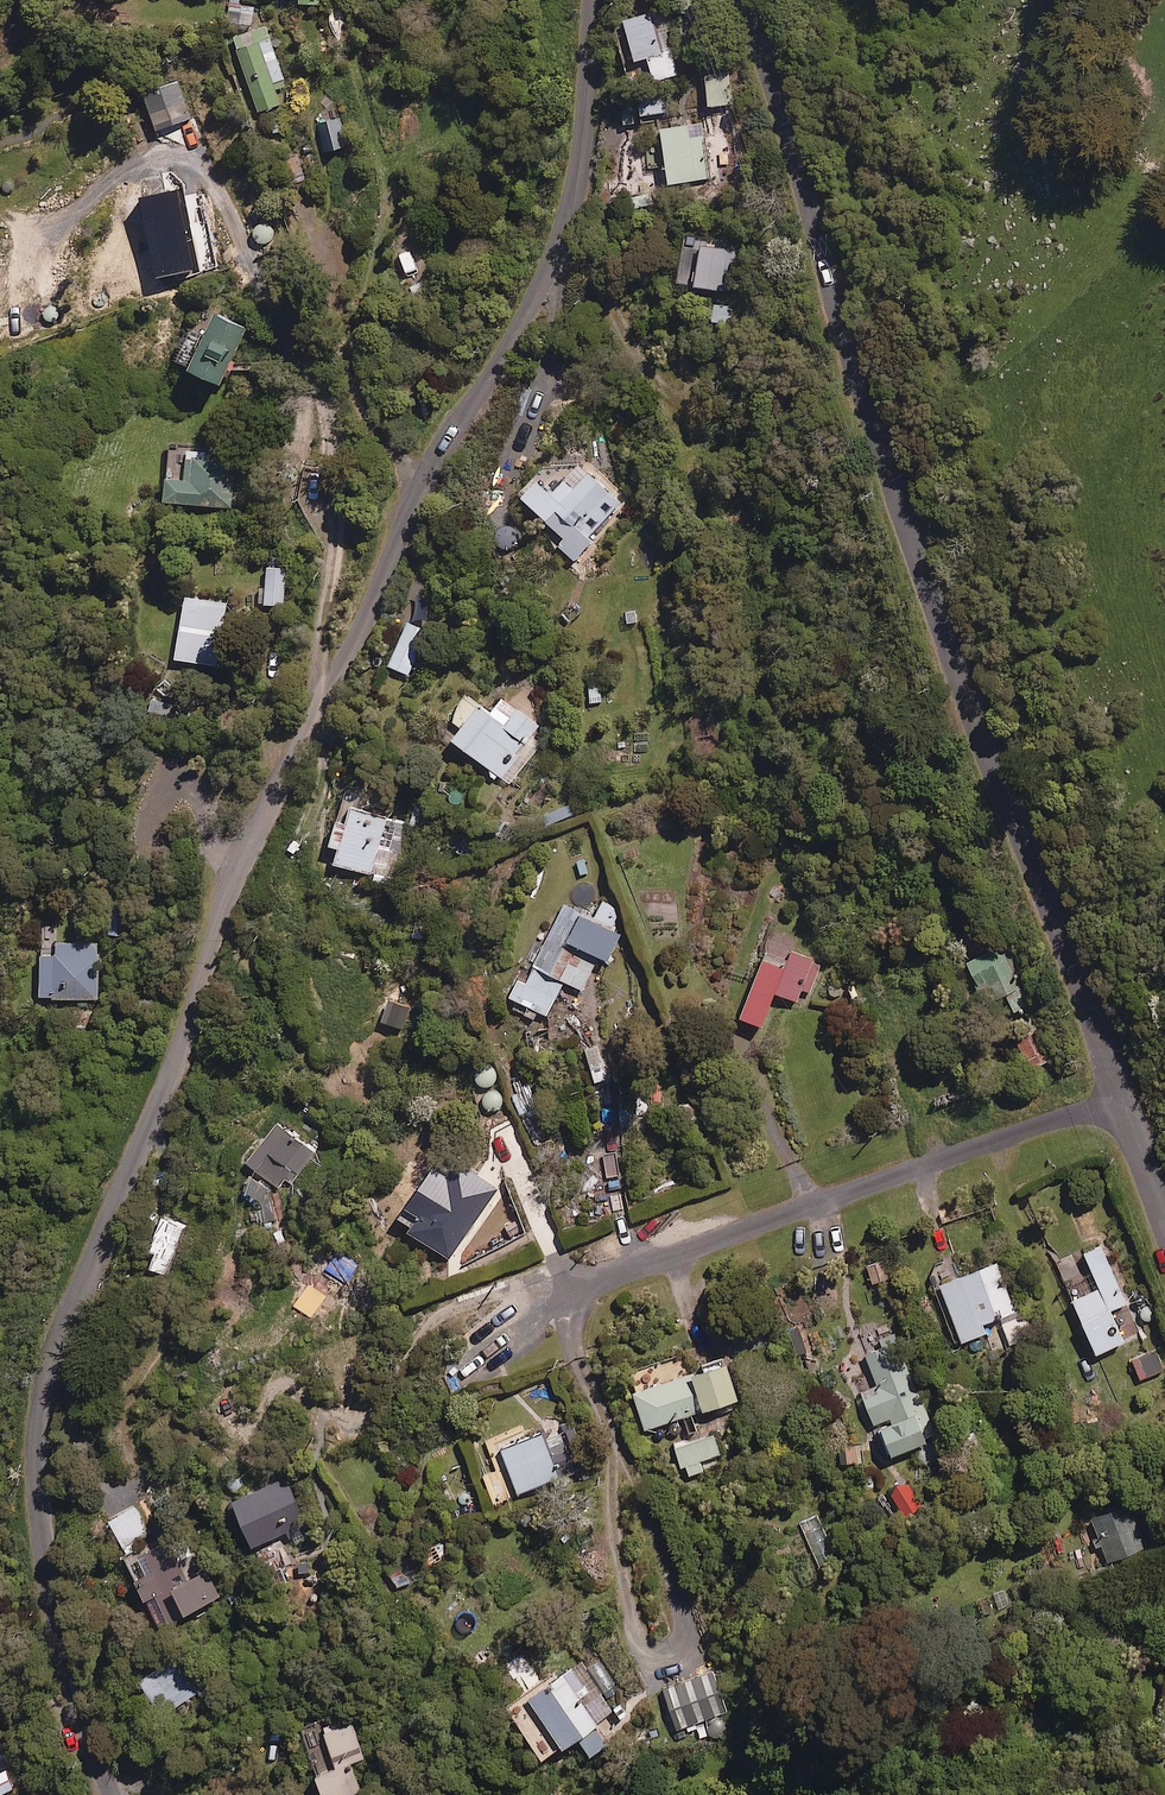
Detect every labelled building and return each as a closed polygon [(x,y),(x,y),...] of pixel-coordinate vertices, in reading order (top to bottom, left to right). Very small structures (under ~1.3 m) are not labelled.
[(256,27),(255,6),(240,6),(240,0),(227,0),(228,28),(256,27)] [(652,77),(672,73),(667,53),(657,55),(649,20),(628,26),(635,59),(647,56),(652,77)] [(285,87),(270,29),(237,37),(256,111),(278,105),(274,90),(285,87)] [(725,68),(705,70),(709,106),(728,104),(725,68)] [(624,97),(625,124),(636,123),(636,114),(667,113),(666,95),(624,97)] [(341,117),(317,120),(321,152),(346,149),(341,117)] [(704,125),(663,127),(664,146),(649,147),(650,167),(665,166),(666,178),(707,175),(704,125)] [(736,250),(684,241),(677,282),(729,291),(736,250)] [(250,326),(217,308),(207,327),(198,322),(177,359),(219,382),(250,326)] [(234,450),(169,445),(165,502),(230,507),(234,450)] [(565,477),(548,461),(517,494),(563,536),(556,543),(574,560),(592,541),(588,537),(620,503),(578,463),(565,477)] [(281,605),(281,572),(259,572),(260,605),(281,605)] [(182,600),(175,657),(217,662),(224,605),(182,600)] [(427,631),(407,622),(388,666),(408,674),(427,631)] [(498,720),(466,696),(450,718),(462,727),(452,740),(501,777),(539,726),(510,704),(498,720)] [(409,823),(354,807),(347,832),(334,828),(329,845),(340,848),(335,864),(392,881),(409,823)] [(527,1007),(524,1014),(532,1019),(536,1011),(547,1016),(564,981),(582,990),(598,957),(607,961),(620,934),(564,906),(529,977),(521,973),(509,998),(527,1007)] [(796,940),(774,932),(741,1018),(762,1026),(775,992),(797,1001),(803,987),(810,990),(821,960),(793,949),(796,940)] [(99,998),(99,949),(77,949),(77,944),(56,944),(56,955),(39,955),(40,999),(99,998)] [(1027,1007),(1003,949),(969,964),(985,1001),(1006,992),(1015,1012),(1027,1007)] [(1028,1067),(1047,1060),(1036,1028),(1016,1036),(1028,1067)] [(537,1117),(516,1075),(503,1082),(523,1124),(537,1117)] [(247,1164),(275,1187),(283,1176),(290,1182),(313,1154),(278,1125),(247,1164)] [(492,1196),(462,1178),(434,1223),(451,1233),(446,1243),(463,1253),(472,1239),(480,1244),(496,1219),(482,1211),(492,1196)] [(183,1224),(162,1217),(150,1250),(156,1252),(150,1268),(165,1274),(183,1224)] [(1128,1303),(1103,1247),(1085,1255),(1101,1290),(1074,1301),(1097,1354),(1124,1342),(1110,1311),(1128,1303)] [(997,1264),(942,1287),(964,1342),(986,1333),(983,1326),(1016,1312),(997,1264)] [(1030,1330),(1025,1315),(1003,1321),(1009,1344),(1024,1340),(1022,1333),(1030,1330)] [(879,1423),(891,1456),(917,1446),(924,1464),(943,1457),(901,1342),(866,1355),(878,1386),(862,1392),(874,1425),(879,1423)] [(1164,1371),(1157,1352),(1133,1361),(1141,1380),(1164,1371)] [(738,1400),(727,1364),(690,1376),(684,1356),(627,1374),(645,1430),(738,1400)] [(567,1441),(549,1447),(540,1421),(486,1440),(501,1482),(512,1478),(517,1493),(578,1472),(567,1441)] [(717,1437),(677,1445),(681,1465),(687,1463),(689,1474),(701,1471),(699,1458),(720,1454),(717,1437)] [(309,1530),(285,1478),(230,1503),(251,1548),(287,1532),(290,1539),(309,1530)] [(126,1557),(155,1541),(146,1524),(155,1520),(146,1501),(108,1521),(126,1557)] [(1147,1550),(1132,1504),(1093,1517),(1107,1563),(1147,1550)] [(816,1514),(799,1522),(819,1567),(837,1559),(816,1514)] [(206,1573),(178,1587),(157,1546),(125,1563),(158,1628),(174,1620),(164,1600),(174,1595),(184,1615),(219,1598),(206,1573)] [(420,1560),(387,1571),(394,1590),(426,1579),(420,1560)] [(183,1656),(136,1686),(157,1719),(205,1689),(183,1656)] [(610,1744),(597,1725),(613,1714),(598,1691),(594,1694),(575,1667),(528,1701),(562,1752),(572,1745),(583,1762),(610,1744)] [(723,1716),(709,1673),(663,1687),(677,1731),(723,1716)] [(353,1714),(323,1722),(333,1755),(315,1760),(324,1791),(360,1781),(352,1755),(364,1751),(353,1714)] [(6,1767),(0,1769),(0,1794),(15,1788),(6,1767)]
